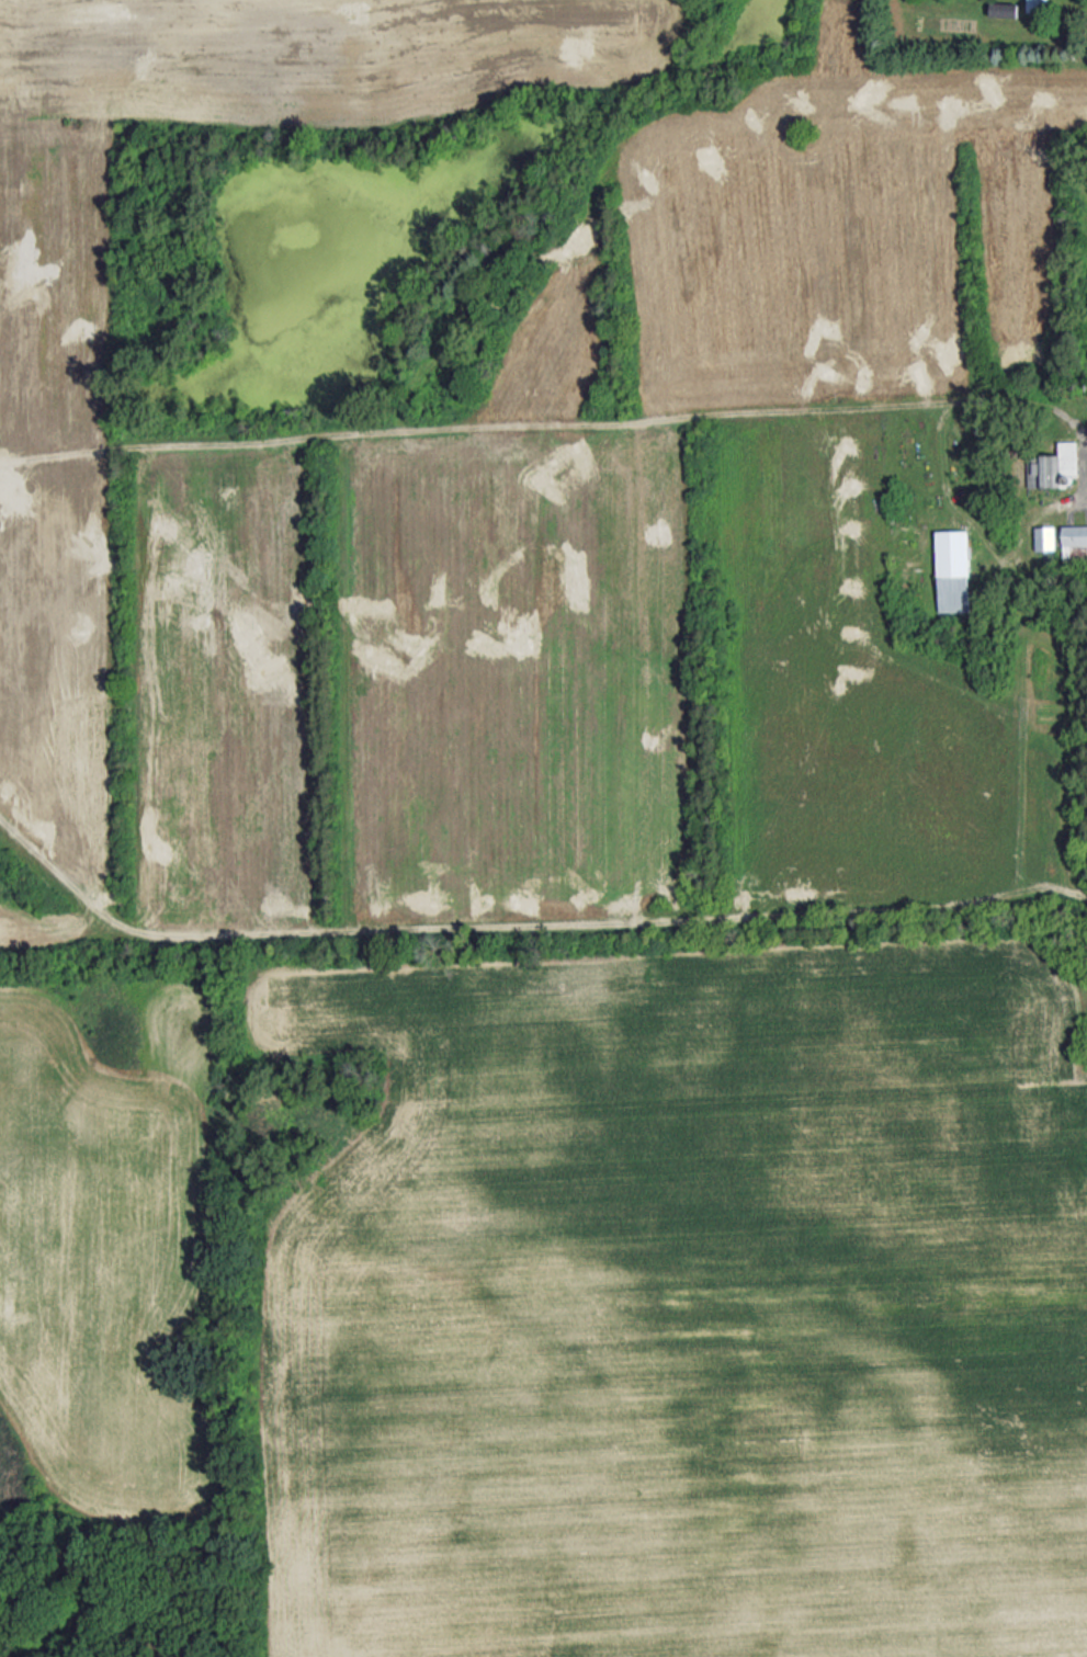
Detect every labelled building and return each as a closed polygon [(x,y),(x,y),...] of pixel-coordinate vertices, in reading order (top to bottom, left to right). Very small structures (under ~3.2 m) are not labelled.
[(1048,11),(1048,0),(1026,0),(1026,11),(1048,11)] [(990,16),(1017,16),(1018,3),(991,2),(990,16)] [(1078,440),(1060,441),(1060,453),(1043,454),(1043,461),(1033,461),(1034,471),(1028,471),(1029,486),(1073,485),(1073,473),(1079,473),(1078,440)] [(1086,555),(1086,524),(1063,525),(1064,556),(1086,555)] [(1056,525),(1036,526),(1036,549),(1056,549),(1056,525)] [(939,611),(971,610),(969,530),(937,530),(939,611)]
